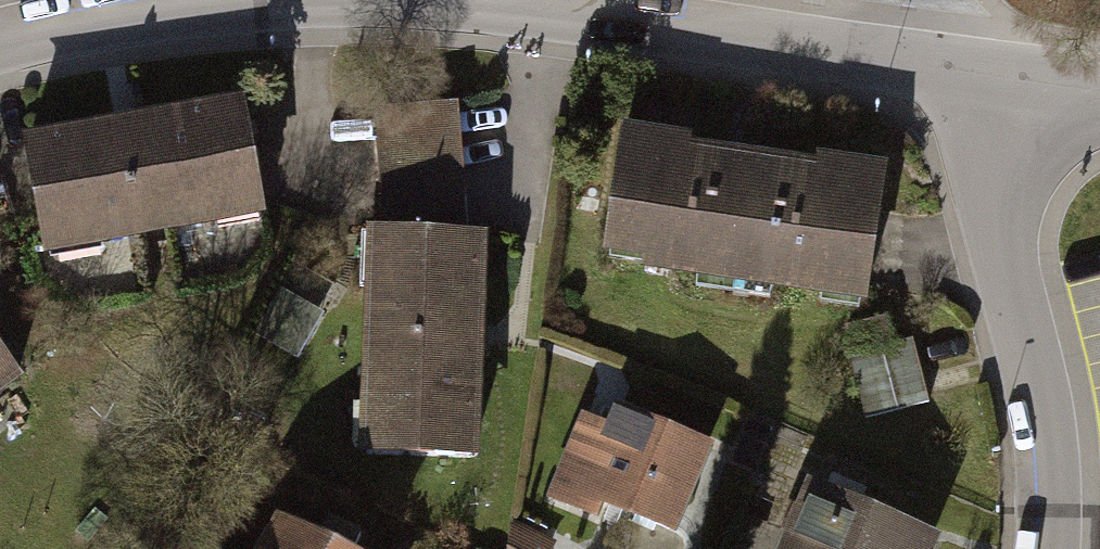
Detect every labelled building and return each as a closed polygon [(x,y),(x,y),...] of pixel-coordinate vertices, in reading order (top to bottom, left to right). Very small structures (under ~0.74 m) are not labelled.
[(273,228),(252,108),(26,149),(47,269),(273,228)] [(464,115),(379,120),(394,239),(472,242),(464,115)] [(894,178),(632,142),(614,271),(877,307),(894,178)] [(394,239),(380,238),(371,463),(491,468),(500,242),(472,242),(394,239)] [(0,362),(0,408),(22,392),(0,362)] [(719,451),(600,405),(561,505),(672,548),(681,548),(719,451)] [(812,491),(790,548),(941,548),(944,542),(812,491)] [(279,548),(324,548),(291,529),(279,548)]
